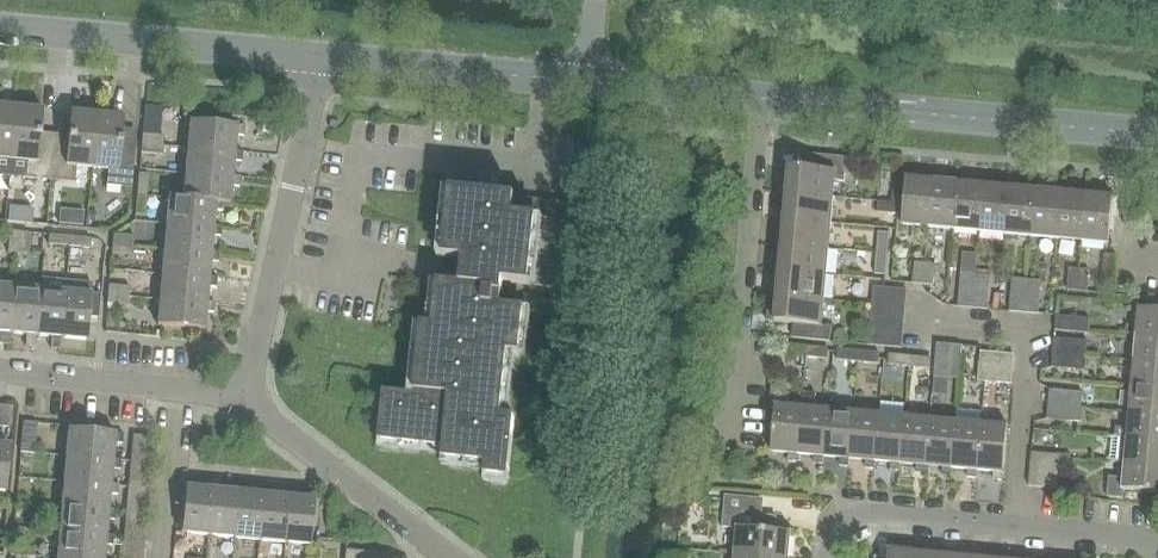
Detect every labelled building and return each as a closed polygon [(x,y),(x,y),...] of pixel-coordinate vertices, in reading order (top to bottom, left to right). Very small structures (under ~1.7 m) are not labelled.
[(11,160),(16,106),(0,105),(0,159),(11,160)] [(16,106),(11,160),(26,162),(25,178),(50,180),(53,142),(39,140),(42,109),(16,106)] [(145,107),(142,134),(158,136),(160,108),(145,107)] [(67,143),(53,142),(50,180),(74,182),(76,166),(92,168),(97,114),(70,111),(67,143)] [(131,188),(134,149),(120,148),(123,116),(97,114),(92,168),(107,169),(106,185),(131,188)] [(190,121),(187,148),(234,152),(234,151),(236,135),(244,136),(245,126),(190,121)] [(158,136),(142,134),(141,144),(163,146),(163,136),(158,136)] [(163,146),(141,144),(141,153),(162,155),(163,146)] [(234,152),(187,148),(185,173),(232,177),(232,176),(233,160),(241,161),(242,152),(234,151),(234,152)] [(846,158),(808,154),(807,169),(780,166),(778,193),(785,194),(785,193),(833,197),(835,181),(844,182),(846,158)] [(901,225),(928,228),(932,179),(931,179),(915,178),(916,171),(906,170),(901,225)] [(932,172),(931,179),(932,179),(928,228),(953,230),(958,182),(957,182),(941,180),(941,173),(932,172)] [(148,174),(139,173),(137,194),(146,194),(148,174)] [(232,177),(185,173),(183,198),(183,199),(223,202),(223,203),(230,204),(231,186),(239,187),(240,177),(232,176),(232,177)] [(957,182),(958,182),(953,230),(979,232),(983,184),(966,182),(967,175),(958,174),(957,182)] [(983,184),(979,232),(1005,235),(1009,186),(1008,186),(992,185),(993,178),(983,177),(983,184)] [(1008,186),(1009,186),(1005,235),(1030,237),(1034,189),(1017,187),(1018,180),(1009,179),(1008,186)] [(1034,189),(1030,237),(1056,239),(1060,191),(1043,189),(1044,182),(1035,181),(1034,189)] [(1060,191),(1056,239),(1081,242),(1086,193),(1085,193),(1069,192),(1069,185),(1060,184),(1060,191)] [(1086,193),(1081,242),(1109,244),(1112,196),(1094,194),(1095,187),(1086,186),(1085,193),(1086,193)] [(570,203),(558,202),(450,190),(443,258),(445,258),(444,274),(443,283),(437,283),(433,326),(421,325),(414,396),(383,392),(378,441),(443,448),(442,460),(486,465),(484,477),(508,479),(515,418),(501,417),(508,353),(519,355),(524,309),(500,306),(503,283),(561,289),(570,203)] [(775,219),(783,219),(831,223),(833,197),(785,193),(785,194),(784,210),(776,209),(775,219)] [(146,194),(137,194),(135,215),(144,216),(146,194)] [(183,199),(183,198),(168,196),(166,223),(213,227),(213,226),(214,210),(222,211),(223,203),(223,202),(183,199)] [(877,212),(898,214),(899,204),(878,202),(877,212)] [(783,219),(781,236),(774,235),(773,244),(780,245),(780,244),(829,249),(831,223),(783,219)] [(213,227),(166,223),(164,248),(211,252),(211,251),(212,235),(220,236),(221,227),(213,226),(213,227)] [(7,252),(17,253),(19,232),(9,231),(7,252)] [(19,232),(17,253),(26,254),(28,233),(19,232)] [(878,232),(876,253),(887,254),(889,233),(878,232)] [(48,244),(69,246),(70,236),(48,234),(48,244)] [(134,236),(113,234),(112,244),(133,246),(134,236)] [(70,236),(69,246),(89,248),(90,238),(70,236)] [(133,246),(112,244),(111,253),(132,255),(133,246)] [(780,244),(780,245),(779,261),(772,261),(771,270),(778,271),(778,270),(826,274),(829,249),(780,244)] [(211,252),(164,248),(162,274),(209,278),(209,277),(210,261),(218,262),(219,252),(211,251),(211,252)] [(887,254),(876,253),(874,274),(885,275),(887,254)] [(912,283),(923,284),(924,263),(914,262),(912,283)] [(924,263),(923,284),(933,285),(935,264),(924,263)] [(1077,291),(1079,269),(1069,269),(1067,290),(1077,291)] [(1089,270),(1079,269),(1077,291),(1087,291),(1089,270)] [(776,296),(824,300),(826,274),(778,270),(778,271),(777,287),(769,286),(768,296),(776,296)] [(209,278),(162,274),(159,299),(206,303),(206,302),(208,286),(216,287),(217,277),(209,277),(209,278)] [(958,307),(972,308),(975,275),(961,274),(958,307)] [(975,275),(972,308),(986,310),(990,276),(975,275)] [(1023,313),(1026,280),(1012,278),(1009,312),(1023,313)] [(88,317),(98,318),(100,294),(91,293),(92,283),(66,280),(65,291),(64,291),(60,338),(61,338),(86,340),(88,317)] [(1041,281),(1026,280),(1023,313),(1038,314),(1041,281)] [(1,332),(0,341),(0,344),(9,345),(10,333),(9,333),(14,286),(0,285),(0,332),(1,332)] [(130,287),(108,285),(108,295),(129,296),(130,287)] [(9,333),(10,333),(26,335),(25,346),(34,347),(35,336),(35,335),(39,288),(14,286),(9,333)] [(872,302),(905,305),(906,290),(873,287),(872,302)] [(35,335),(35,336),(51,337),(50,349),(60,349),(61,338),(60,338),(64,291),(39,288),(35,335)] [(129,296),(108,295),(107,304),(128,306),(129,296)] [(792,338),(829,341),(831,327),(822,326),(824,300),(776,296),(774,313),(767,312),(766,321),(793,324),(792,338)] [(206,303),(159,299),(157,325),(204,329),(206,312),(213,312),(214,303),(206,302),(206,303)] [(871,317),(904,320),(905,305),(872,302),(871,317)] [(1138,308),(1135,335),(1157,337),(1157,310),(1138,308)] [(1089,319),(1056,316),(1054,330),(1088,333),(1089,319)] [(903,334),(904,320),(871,317),(869,332),(903,334)] [(902,348),(903,334),(869,332),(868,347),(902,349),(902,348)] [(1135,335),(1133,360),(1157,363),(1157,337),(1135,335)] [(1087,341),(1054,338),(1052,353),(1086,356),(1087,341)] [(936,344),(936,351),(933,377),(959,379),(962,346),(936,344)] [(806,357),(807,347),(786,345),(785,355),(806,357)] [(827,359),(828,349),(807,347),(806,357),(827,359)] [(857,362),(858,352),(837,350),(836,360),(857,362)] [(879,354),(858,352),(857,362),(878,364),(879,354)] [(1014,355),(981,352),(979,366),(1012,369),(1014,355)] [(1086,356),(1052,353),(1051,367),(1084,370),(1086,356)] [(888,365),(909,367),(910,356),(889,354),(888,365)] [(910,356),(909,367),(929,369),(930,358),(910,356)] [(1133,360),(1130,386),(1157,389),(1157,363),(1133,360)] [(1012,369),(979,366),(978,380),(1011,384),(1012,369)] [(1130,386),(1128,412),(1157,415),(1157,389),(1130,386)] [(801,407),(786,405),(787,389),(771,387),(770,404),(775,404),(771,452),(788,454),(787,461),(797,462),(797,455),(801,407)] [(1049,390),(1048,404),(1081,407),(1082,393),(1049,390)] [(802,393),(801,407),(797,455),(814,456),(813,464),(822,464),(823,457),(822,457),(827,409),(814,408),(815,395),(802,393)] [(1081,407),(1048,404),(1047,419),(1080,422),(1081,407)] [(13,406),(3,406),(1,427),(11,428),(13,406)] [(822,457),(823,457),(839,459),(839,466),(848,467),(849,460),(848,460),(853,411),(827,409),(822,457)] [(849,460),(865,461),(864,468),(874,469),(874,462),(878,414),(853,411),(848,460),(849,460)] [(1128,412),(1127,428),(1115,427),(1114,437),(1126,438),(1126,437),(1157,440),(1157,415),(1128,412)] [(874,462),(891,463),(890,471),(899,471),(900,464),(899,464),(904,416),(878,414),(874,462)] [(899,464),(900,464),(916,466),(916,473),(925,474),(926,467),(925,467),(929,418),(904,416),(899,464)] [(925,467),(926,467),(942,468),(941,475),(951,476),(951,469),(955,421),(929,418),(925,467)] [(951,469),(968,470),(967,478),(976,478),(977,471),(976,471),(981,423),(955,421),(951,469)] [(36,433),(37,423),(23,422),(22,431),(36,433)] [(976,471),(977,471),(993,473),(993,480),(1002,481),(1007,425),(981,423),(976,471)] [(113,460),(113,459),(114,443),(122,444),(123,434),(68,429),(66,455),(113,460)] [(154,437),(145,436),(133,435),(132,445),(153,447),(154,437)] [(1123,463),(1157,466),(1157,440),(1126,437),(1126,438),(1114,437),(1110,436),(1108,463),(1123,464),(1123,463)] [(5,492),(9,445),(0,444),(0,492),(5,492)] [(1028,486),(1042,487),(1046,454),(1031,453),(1028,486)] [(1046,454),(1042,487),(1057,489),(1060,456),(1046,454)] [(113,459),(113,460),(66,455),(63,481),(110,485),(110,484),(112,468),(120,469),(121,460),(113,459)] [(129,471),(150,473),(151,463),(130,461),(129,471)] [(1122,478),(1108,477),(1106,497),(1122,498),(1123,490),(1157,493),(1157,466),(1123,463),(1123,464),(1122,478)] [(212,489),(211,488),(195,487),(195,479),(186,478),(181,533),(207,536),(212,489)] [(110,484),(110,485),(63,481),(61,506),(108,511),(108,510),(110,494),(117,495),(118,485),(110,484)] [(212,489),(207,536),(232,538),(237,491),(236,491),(220,489),(221,482),(211,481),(211,488),(212,489)] [(237,491),(232,538),(258,540),(262,493),(246,492),(246,484),(237,483),(236,491),(237,491)] [(262,493),(258,540),(283,543),(288,496),(287,496),(271,494),(272,486),(262,485),(262,493)] [(127,496),(148,498),(149,489),(128,487),(127,496)] [(288,496),(283,543),(310,545),(314,498),(296,496),(297,489),(288,488),(287,496),(288,496)] [(725,496),(722,527),(736,529),(734,554),(778,557),(788,557),(790,533),(769,531),(771,516),(762,515),(763,499),(725,496)] [(108,510),(108,511),(61,506),(59,532),(106,536),(106,535),(107,519),(115,520),(116,511),(108,510)] [(125,522),(146,524),(147,514),(125,512),(125,522)] [(106,536),(59,532),(56,557),(66,557),(104,557),(105,545),(113,546),(114,536),(106,535),(106,536)] [(122,547),(143,549),(144,540),(123,538),(122,547)] [(940,554),(923,553),(924,546),(915,545),(914,552),(915,552),(914,557),(940,557),(940,554)] [(965,557),(949,555),(950,548),(940,547),(940,554),(940,557),(966,557),(965,557)] [(974,557),(975,550),(966,549),(965,557),(966,557),(979,557),(974,557)] [(383,553),(345,550),(344,557),(383,557),(383,553)] [(914,552),(888,550),(888,557),(914,557),(915,552),(914,552)]
